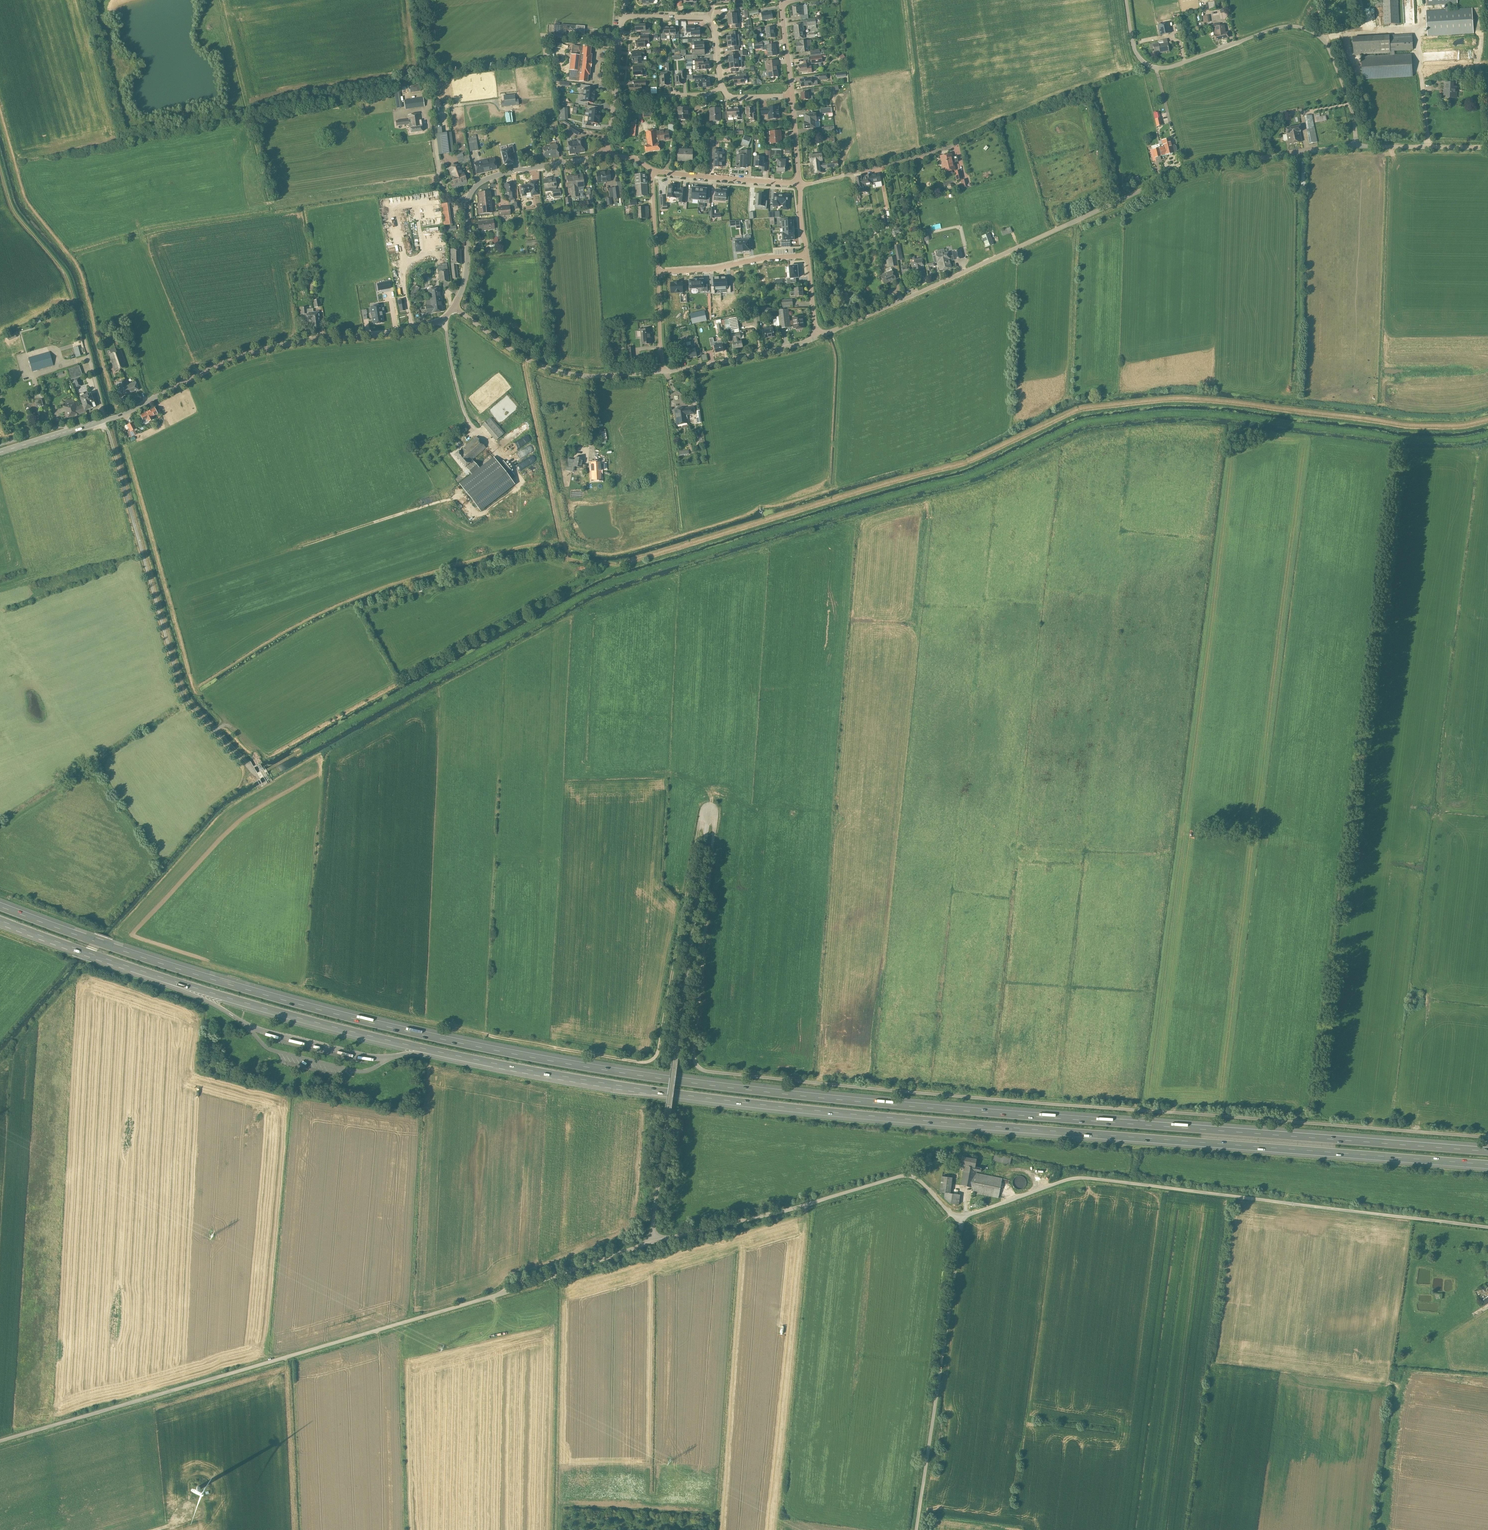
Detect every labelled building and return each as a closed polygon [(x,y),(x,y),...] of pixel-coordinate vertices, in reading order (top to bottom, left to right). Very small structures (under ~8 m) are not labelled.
[(1218,1),(1218,0),(1215,0),(1215,2),(1209,2),(1209,5),(1206,5),(1206,10),(1213,9),(1213,12),(1217,12),(1216,9),(1219,9),(1218,1)] [(1398,0),(1379,0),(1366,1),(1368,26),(1377,25),(1375,7),(1383,6),(1384,25),(1399,24),(1398,0)] [(1446,9),(1426,10),(1428,36),(1474,33),(1472,8),(1449,9),(1449,4),(1458,4),(1457,0),(1428,0),(1428,5),(1445,4),(1446,9)] [(803,5),(799,6),(792,6),(793,16),(800,16),(800,15),(804,15),(803,5)] [(730,10),(731,14),(728,14),(728,20),(739,19),(738,10),(730,10)] [(765,12),(761,12),(763,21),(773,19),(771,11),(765,12)] [(740,28),(739,19),(728,20),(729,25),(732,25),(732,28),(740,28)] [(1169,23),(1157,25),(1160,36),(1171,33),(1169,23)] [(583,26),(577,25),(561,24),(561,25),(554,25),(553,33),(566,34),(566,30),(576,31),(576,36),(584,36),(585,26),(583,26)] [(645,24),(635,25),(636,31),(641,31),(643,31),(643,34),(650,33),(650,28),(646,28),(645,24)] [(794,36),(795,37),(796,39),(804,38),(803,24),(794,25),(795,33),(794,34),(794,36)] [(1224,25),(1220,26),(1220,24),(1212,25),(1215,40),(1229,38),(1228,32),(1225,33),(1224,25)] [(679,35),(676,35),(676,26),(669,27),(670,35),(673,35),(673,39),(677,39),(677,42),(679,42),(679,39),(679,35)] [(693,26),(686,26),(687,33),(691,32),(691,36),(700,35),(700,29),(695,29),(694,29),(693,29),(693,26)] [(664,27),(664,35),(661,36),(661,39),(667,39),(667,35),(670,35),(669,27),(664,27)] [(775,37),(774,27),(766,28),(767,38),(775,37)] [(729,32),(729,36),(727,36),(727,42),(740,41),(739,35),(737,35),(737,31),(729,32)] [(1413,50),(1413,48),(1412,34),(1390,35),(1353,37),(1354,55),(1390,53),(1390,55),(1361,57),(1363,79),(1413,76),(1412,54),(1395,55),(1395,51),(1413,50)] [(637,48),(646,47),(645,43),(650,42),(649,35),(640,36),(641,40),(636,41),(637,48)] [(688,39),(683,40),(683,43),(688,43),(692,42),(692,44),(692,45),(695,45),(695,49),(704,48),(704,44),(704,42),(695,42),(694,39),(688,39)] [(1159,44),(1158,43),(1153,44),(1154,52),(1159,51),(1160,53),(1169,51),(1167,39),(1163,40),(1164,44),(1159,44)] [(740,41),(727,42),(728,47),(730,47),(731,51),(739,50),(739,46),(740,46),(740,41)] [(776,44),(768,45),(768,41),(762,42),(754,42),(755,49),(763,49),(763,50),(768,49),(768,56),(775,55),(775,49),(776,49),(776,44)] [(796,43),(797,51),(801,51),(801,52),(808,51),(807,46),(811,46),(810,41),(800,42),(800,43),(796,43)] [(583,46),(573,45),(572,55),(571,55),(569,70),(570,70),(569,80),(579,81),(579,82),(587,82),(588,75),(589,75),(590,67),(591,67),(591,63),(591,62),(592,55),(590,54),(591,47),(583,46)] [(642,56),(644,55),(644,51),(636,51),(636,54),(632,55),(633,63),(638,63),(638,65),(647,64),(647,59),(642,60),(642,56)] [(729,57),(729,63),(742,62),(743,61),(742,56),(739,56),(738,56),(735,56),(735,53),(729,53),(729,57)] [(812,64),(822,63),(821,55),(811,56),(812,64)] [(803,58),(804,65),(799,65),(800,73),(803,72),(803,73),(809,73),(812,72),(811,67),(809,67),(808,61),(809,60),(809,57),(803,58)] [(709,62),(704,62),(704,59),(695,60),(695,66),(696,66),(696,70),(709,69),(709,62)] [(768,78),(778,77),(777,69),(778,69),(777,61),(766,62),(768,78)] [(742,67),(742,62),(729,63),(730,69),(731,69),(731,72),(736,72),(736,68),(739,68),(739,67),(742,67)] [(637,69),(633,69),(634,75),(643,75),(642,72),(645,71),(645,66),(637,66),(637,69)] [(676,84),(684,84),(683,79),(686,78),(686,71),(679,71),(680,75),(676,75),(676,84)] [(735,77),(734,77),(734,84),(745,83),(744,79),(747,79),(746,73),(740,74),(740,76),(740,77),(738,77),(735,77)] [(668,75),(667,75),(661,76),(661,80),(659,80),(659,84),(660,84),(661,84),(661,85),(669,85),(668,75)] [(707,88),(708,87),(710,87),(710,78),(702,79),(702,76),(695,76),(696,83),(700,83),(700,87),(705,87),(705,88),(707,88)] [(812,78),(800,80),(801,87),(813,85),(812,78)] [(642,87),(646,87),(646,81),(637,81),(638,85),(634,85),(630,85),(630,93),(642,92),(642,87)] [(1453,86),(1453,83),(1445,82),(1444,95),(1447,96),(1447,98),(1457,98),(1457,87),(1453,86)] [(583,95),(594,97),(595,89),(590,89),(590,86),(581,85),(580,88),(584,88),(583,95)] [(394,93),(396,102),(398,102),(399,108),(402,107),(400,94),(404,94),(404,91),(400,92),(394,93)] [(501,107),(519,105),(518,99),(515,100),(514,94),(503,95),(504,101),(501,102),(501,107)] [(593,104),(594,97),(583,95),(583,102),(579,101),(579,105),(588,106),(588,103),(593,104)] [(404,100),(405,110),(424,107),(423,97),(404,100)] [(643,114),(652,114),(652,106),(645,106),(645,104),(641,104),(641,106),(635,106),(635,112),(643,112),(643,114)] [(595,107),(588,106),(587,109),(590,110),(589,116),(600,117),(600,114),(600,111),(595,110),(595,107)] [(685,121),(686,119),(689,119),(688,107),(678,108),(678,120),(681,120),(681,121),(685,121)] [(757,121),(757,113),(754,113),(754,107),(746,108),(746,118),(751,118),(751,121),(757,121)] [(768,108),(761,109),(762,115),(768,114),(768,119),(771,119),(771,120),(776,120),(776,119),(779,118),(778,114),(779,114),(778,111),(778,107),(768,107),(768,108)] [(718,122),(718,121),(721,120),(720,108),(710,108),(710,121),(713,121),(714,122),(718,122)] [(727,108),(727,115),(724,115),(725,121),(728,120),(728,118),(733,117),(733,108),(727,108)] [(739,108),(733,108),(733,117),(737,117),(737,120),(742,120),(742,113),(739,113),(739,108)] [(422,131),(422,126),(421,120),(420,113),(408,115),(408,119),(396,121),(396,126),(409,124),(409,127),(410,128),(411,133),(422,131)] [(1155,119),(1157,127),(1162,125),(1160,118),(1157,119),(1155,113),(1153,114),(1155,119)] [(805,122),(817,121),(816,114),(805,114),(806,122),(805,122)] [(1304,116),(1309,144),(1317,142),(1312,114),(1304,116)] [(1317,122),(1320,121),(1321,124),(1324,123),(1324,121),(1326,120),(1326,116),(1319,117),(1319,115),(1316,115),(1316,117),(1317,122)] [(589,116),(588,122),(586,122),(585,126),(593,127),(593,123),(598,124),(599,121),(600,117),(589,116)] [(817,121),(805,122),(805,124),(804,125),(804,128),(805,128),(805,129),(816,128),(816,121),(817,121)] [(1287,135),(1300,132),(1301,132),(1300,126),(1286,128),(1287,135)] [(646,139),(647,145),(645,145),(646,152),(660,150),(660,143),(659,143),(659,141),(658,132),(657,129),(645,131),(645,132),(646,132),(646,139)] [(669,130),(658,132),(659,141),(670,139),(669,130)] [(771,144),(782,143),(781,131),(770,132),(771,144)] [(451,132),(446,133),(436,134),(439,154),(449,153),(454,153),(451,132)] [(1300,132),(1287,135),(1289,144),(1302,142),(1300,132)] [(744,135),(742,145),(749,147),(751,137),(744,135)] [(477,137),(468,138),(470,151),(479,150),(477,137)] [(1162,140),(1163,144),(1161,144),(1162,148),(1172,146),(1170,138),(1162,140)] [(577,141),(575,141),(577,153),(584,152),(582,139),(577,140),(577,141)] [(577,153),(575,141),(568,142),(570,154),(577,153)] [(1162,148),(1161,144),(1160,145),(1160,147),(1153,149),(1155,158),(1161,156),(1174,153),(1173,151),(1175,151),(1176,149),(1176,146),(1174,145),(1172,146),(1162,148)] [(502,151),(505,164),(507,163),(508,164),(512,163),(512,162),(510,154),(514,153),(512,145),(508,146),(509,149),(502,151)] [(542,148),(544,158),(559,156),(557,145),(542,148)] [(685,149),(685,161),(693,161),(693,150),(685,149)] [(724,150),(720,150),(720,149),(713,149),(712,162),(714,162),(714,167),(723,167),(723,163),(724,163),(725,152),(724,152),(724,150)] [(740,150),(739,155),(737,155),(736,168),(746,168),(746,162),(750,162),(750,150),(744,150),(740,150)] [(464,152),(457,154),(459,164),(466,161),(464,152)] [(823,163),(823,160),(822,154),(809,155),(810,162),(811,174),(815,174),(821,173),(824,173),(824,168),(838,167),(837,158),(827,159),(828,162),(823,163)] [(942,165),(954,163),(952,154),(941,156),(942,165)] [(763,162),(764,157),(755,157),(755,166),(763,167),(762,171),(766,171),(767,163),(763,162)] [(483,161),(474,163),(476,174),(486,172),(497,169),(494,158),(483,161)] [(777,165),(777,172),(778,172),(777,173),(778,173),(780,173),(780,172),(785,172),(785,170),(787,170),(787,166),(788,161),(786,161),(786,159),(778,159),(777,162),(777,165)] [(955,170),(954,163),(942,165),(944,172),(955,170)] [(460,164),(444,170),(445,172),(450,171),(455,185),(461,182),(462,184),(466,182),(460,164)] [(596,173),(598,182),(610,181),(609,171),(596,173)] [(866,176),(861,177),(862,181),(863,183),(864,187),(866,187),(873,185),(873,183),(874,183),(874,179),(876,179),(876,180),(881,179),(879,171),(870,173),(871,174),(866,175),(866,176)] [(635,175),(636,184),(636,191),(637,197),(648,196),(647,184),(647,183),(647,174),(635,175)] [(575,186),(578,185),(578,187),(584,186),(582,175),(574,176),(575,186)] [(575,186),(574,176),(567,177),(569,188),(570,188),(571,198),(572,198),(573,201),(579,200),(578,197),(579,197),(578,187),(578,185),(575,186)] [(862,181),(861,177),(861,176),(855,178),(857,189),(858,192),(861,191),(861,192),(867,191),(866,187),(864,187),(863,183),(862,181)] [(556,190),(556,187),(555,179),(549,179),(548,179),(544,179),(545,188),(545,192),(552,191),(553,197),(554,197),(554,199),(560,198),(560,197),(563,197),(562,190),(560,190),(560,189),(556,190)] [(530,185),(520,186),(521,194),(522,196),(526,196),(526,193),(531,193),(531,196),(539,195),(537,181),(529,182),(530,185)] [(513,183),(505,184),(505,192),(509,192),(509,200),(515,199),(514,190),(513,190),(513,183)] [(677,186),(669,185),(668,197),(676,198),(676,197),(680,198),(679,202),(685,203),(686,189),(681,189),(681,190),(677,190),(677,186)] [(612,188),(613,199),(619,198),(620,203),(623,202),(623,197),(622,189),(619,189),(618,187),(612,188)] [(699,201),(700,187),(696,187),(696,188),(693,188),(692,195),(689,194),(688,201),(692,202),(692,200),(699,201)] [(704,187),(700,187),(699,201),(705,201),(705,203),(709,203),(710,196),(706,196),(707,189),(704,189),(704,187)] [(726,190),(723,190),(720,190),(717,190),(716,189),(716,190),(716,195),(714,195),(714,200),(718,201),(718,197),(726,198),(726,196),(727,196),(727,192),(727,191),(727,190),(726,190)] [(479,204),(491,203),(490,192),(478,193),(479,203),(479,204)] [(755,196),(755,205),(761,206),(761,209),(767,209),(767,201),(766,201),(766,194),(762,193),(762,194),(759,194),(759,197),(755,196)] [(788,209),(789,195),(782,195),(779,195),(780,194),(774,194),(774,205),(780,206),(780,203),(784,203),(783,209),(786,209),(788,209)] [(444,225),(452,224),(449,203),(441,204),(444,225)] [(479,204),(479,203),(478,203),(479,214),(492,213),(491,203),(479,204)] [(510,206),(498,207),(499,216),(511,215),(510,206)] [(637,219),(649,218),(649,206),(637,207),(637,219)] [(888,223),(886,216),(882,216),(883,224),(879,225),(879,226),(889,224),(888,223)] [(781,222),(781,227),(794,227),(794,220),(788,221),(788,218),(780,218),(780,222),(781,222)] [(479,230),(494,229),(493,220),(478,222),(479,230)] [(730,226),(737,226),(737,228),(741,228),(741,220),(730,220),(730,226)] [(1003,236),(1012,232),(1010,227),(1001,231),(1003,236)] [(973,234),(975,237),(965,241),(969,251),(985,246),(986,247),(993,244),(987,229),(973,234)] [(781,243),(789,243),(789,240),(790,240),(795,240),(795,233),(782,233),(782,240),(781,240),(781,243)] [(747,239),(742,239),(743,252),(746,251),(746,252),(750,252),(749,251),(750,251),(749,245),(751,245),(750,236),(746,236),(747,239)] [(741,252),(743,252),(742,239),(733,240),(734,247),(736,247),(736,252),(737,252),(737,253),(741,253),(741,252)] [(458,278),(456,264),(461,264),(461,249),(450,249),(451,264),(452,279),(458,278)] [(953,256),(954,260),(963,258),(961,249),(952,251),(953,256)] [(934,262),(937,262),(945,260),(945,263),(950,262),(950,261),(954,260),(953,256),(949,256),(948,252),(936,255),(936,256),(933,256),(934,262)] [(897,266),(895,256),(888,258),(890,267),(897,266)] [(914,278),(926,276),(923,260),(922,260),(922,258),(914,259),(915,262),(911,262),(914,278)] [(951,268),(950,262),(945,263),(945,260),(937,262),(938,262),(940,270),(951,268)] [(790,278),(786,278),(786,284),(796,283),(795,278),(798,278),(797,266),(789,266),(790,278)] [(449,282),(448,270),(438,272),(439,283),(449,282)] [(892,270),(880,276),(884,284),(896,278),(892,270)] [(728,277),(723,277),(723,288),(728,288),(729,293),(732,293),(732,285),(728,285),(728,277)] [(723,288),(722,278),(716,278),(717,286),(712,286),(712,294),(717,294),(716,289),(723,288)] [(689,280),(690,289),(698,289),(703,288),(703,291),(707,291),(707,285),(704,285),(703,279),(689,280)] [(680,286),(680,281),(669,281),(670,289),(678,289),(679,297),(684,296),(684,286),(680,286)] [(430,305),(442,304),(440,288),(428,289),(430,305)] [(794,288),(795,291),(790,292),(790,296),(795,296),(795,297),(803,296),(802,288),(794,288)] [(792,299),(781,300),(782,305),(779,306),(779,308),(793,308),(793,305),(792,299)] [(430,305),(432,312),(432,313),(443,311),(442,304),(430,305)] [(313,312),(313,308),(307,309),(307,307),(300,308),(301,314),(309,313),(309,319),(311,319),(311,325),(316,324),(316,320),(314,320),(314,317),(313,317),(313,312)] [(374,327),(384,325),(381,308),(371,310),(374,327)] [(793,320),(790,321),(788,309),(778,310),(780,329),(791,327),(790,325),(794,325),(794,328),(804,327),(802,316),(793,317),(793,320)] [(319,312),(313,312),(313,317),(314,317),(314,320),(316,320),(316,324),(311,325),(312,329),(320,328),(319,312)] [(707,320),(705,313),(691,316),(692,324),(707,320)] [(766,313),(756,316),(757,321),(767,319),(766,317),(773,319),(775,327),(778,326),(776,316),(766,313)] [(729,319),(730,324),(726,325),(727,334),(729,341),(733,340),(733,343),(734,349),(743,347),(741,341),(741,339),(738,322),(741,321),(742,320),(742,318),(740,316),(737,317),(729,319)] [(773,327),(764,329),(766,339),(775,337),(773,327)] [(642,344),(653,343),(652,337),(651,337),(650,329),(641,330),(642,344)] [(10,341),(18,338),(16,333),(8,336),(10,341)] [(718,341),(719,345),(714,346),(716,353),(724,351),(722,344),(723,344),(722,340),(718,341)] [(695,348),(692,349),(691,345),(687,346),(688,350),(687,350),(689,358),(697,357),(695,348)] [(121,350),(115,352),(121,369),(127,368),(121,350)] [(30,357),(33,371),(48,368),(47,366),(52,365),(49,352),(30,357)] [(121,369),(115,352),(109,354),(115,371),(121,369)] [(79,366),(69,370),(72,379),(82,376),(79,366)] [(81,386),(79,378),(73,380),(75,388),(81,386)] [(127,379),(123,381),(125,384),(127,389),(129,393),(139,390),(136,381),(128,384),(127,379)] [(125,384),(123,381),(116,383),(120,396),(123,395),(129,393),(127,389),(125,384)] [(91,393),(80,397),(83,406),(85,411),(93,408),(92,403),(94,403),(91,395),(91,393)] [(36,403),(30,405),(34,417),(38,416),(36,410),(38,409),(37,408),(43,406),(41,400),(36,402),(36,403)] [(75,403),(64,407),(65,412),(67,412),(69,416),(78,413),(78,415),(86,412),(85,411),(83,406),(77,408),(75,403)] [(694,412),(693,407),(675,410),(677,425),(688,423),(687,413),(694,412)] [(143,421),(147,419),(148,421),(153,419),(152,417),(158,414),(155,408),(140,415),(143,421)] [(505,433),(499,426),(491,417),(482,424),(496,441),(505,433)] [(136,429),(133,422),(132,422),(127,425),(130,431),(127,432),(130,438),(134,436),(137,434),(134,430),(136,429)] [(514,450),(532,439),(529,434),(511,446),(514,450)] [(467,445),(460,451),(459,451),(455,454),(465,467),(470,463),(470,464),(466,467),(471,474),(468,477),(459,484),(480,511),(515,484),(510,479),(515,476),(511,472),(503,460),(499,463),(498,463),(493,457),(479,468),(477,465),(474,461),(472,459),(473,459),(486,448),(476,436),(467,445)] [(517,459),(534,449),(531,444),(514,455),(517,459)] [(521,469),(537,459),(533,454),(518,465),(521,469)] [(586,465),(581,464),(582,458),(575,457),(575,459),(573,466),(580,467),(580,468),(585,469),(586,465)] [(567,458),(565,471),(571,472),(572,472),(573,466),(575,459),(570,458),(567,458)] [(600,463),(590,463),(591,471),(591,479),(601,478),(600,463)] [(267,776),(269,775),(267,771),(266,769),(265,767),(263,767),(260,769),(260,767),(259,765),(262,763),(262,762),(259,759),(256,752),(252,753),(253,758),(253,760),(256,765),(255,766),(254,766),(250,761),(249,762),(244,765),(256,778),(252,780),(254,783),(258,781),(260,780),(261,779),(261,778),(263,777),(264,778),(267,776)] [(260,784),(256,786),(258,790),(273,782),(271,778),(268,779),(268,778),(267,776),(264,778),(265,779),(266,781),(262,783),(261,781),(260,780),(258,781),(259,783),(260,784)] [(1012,1157),(995,1153),(994,1159),(1011,1164),(1012,1157)] [(978,1157),(965,1154),(963,1163),(966,1163),(962,1183),(976,1185),(975,1191),(1000,1196),(1003,1176),(982,1171),(983,1165),(977,1164),(978,1157)] [(954,1175),(943,1174),(940,1190),(949,1191),(949,1200),(959,1201),(960,1192),(952,1191),(954,1175)]
